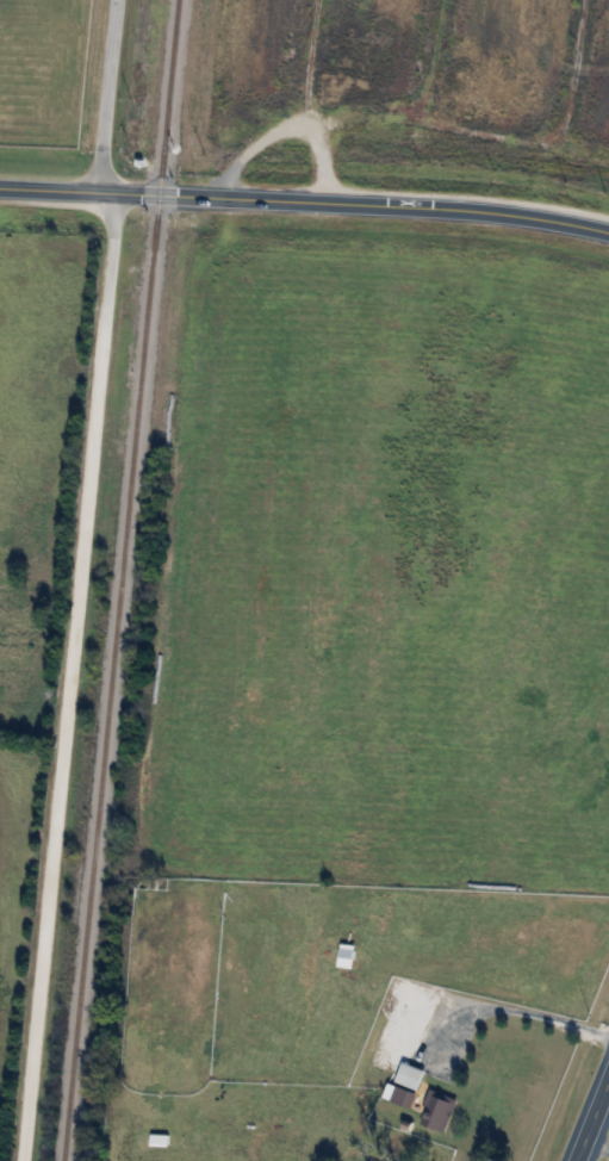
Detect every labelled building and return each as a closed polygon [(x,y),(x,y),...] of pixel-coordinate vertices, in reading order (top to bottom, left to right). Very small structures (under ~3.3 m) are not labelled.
[(353,968),(355,950),(341,948),(338,965),(353,968)] [(426,1070),(403,1061),(395,1083),(397,1084),(391,1101),(411,1109),(426,1070)] [(458,1099),(433,1089),(419,1124),(444,1134),(458,1099)] [(169,1145),(169,1135),(151,1135),(151,1145),(169,1145)]
